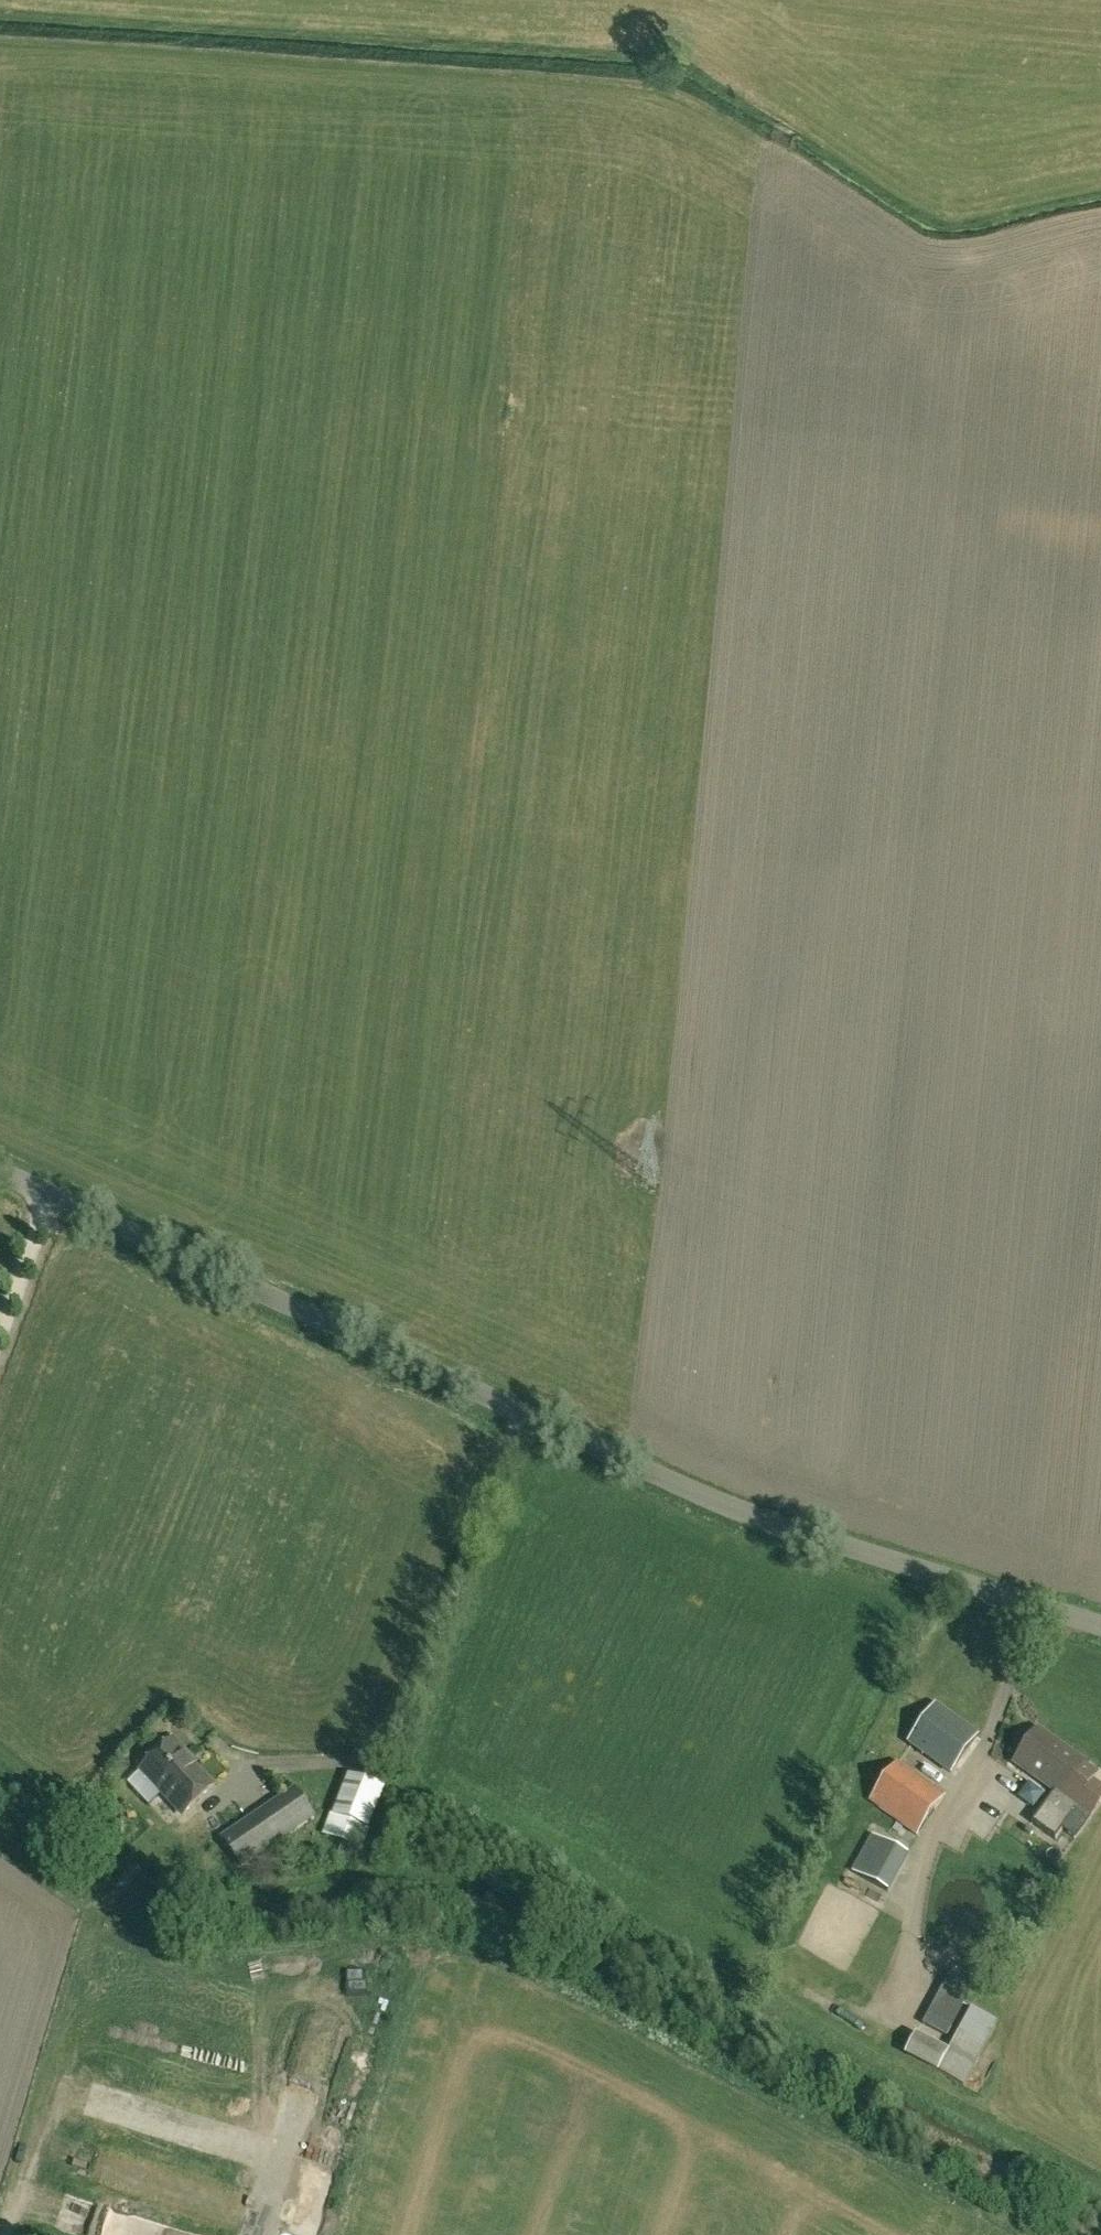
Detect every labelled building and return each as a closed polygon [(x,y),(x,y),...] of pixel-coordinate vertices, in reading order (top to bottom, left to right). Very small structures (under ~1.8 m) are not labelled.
[(936,1705),(909,1742),(950,1772),(978,1735),(936,1705)] [(1087,1763),(1040,1728),(1016,1761),(1055,1790),(1032,1821),(1056,1838),(1079,1807),(1092,1817),(1100,1804),(1100,1787),(1093,1781),(1098,1775),(1085,1765),(1087,1763)] [(212,1788),(193,1767),(196,1764),(173,1740),(141,1769),(183,1815),(212,1788)] [(396,1772),(400,1761),(393,1758),(389,1769),(396,1772)] [(917,1834),(945,1796),(900,1763),(872,1801),(917,1834)] [(366,1826),(382,1789),(351,1776),(336,1814),(366,1826)] [(242,1866),(316,1816),(296,1787),(223,1837),(242,1866)] [(965,2084),(998,2021),(972,2008),(949,2052),(917,2035),(907,2053),(965,2084)]
